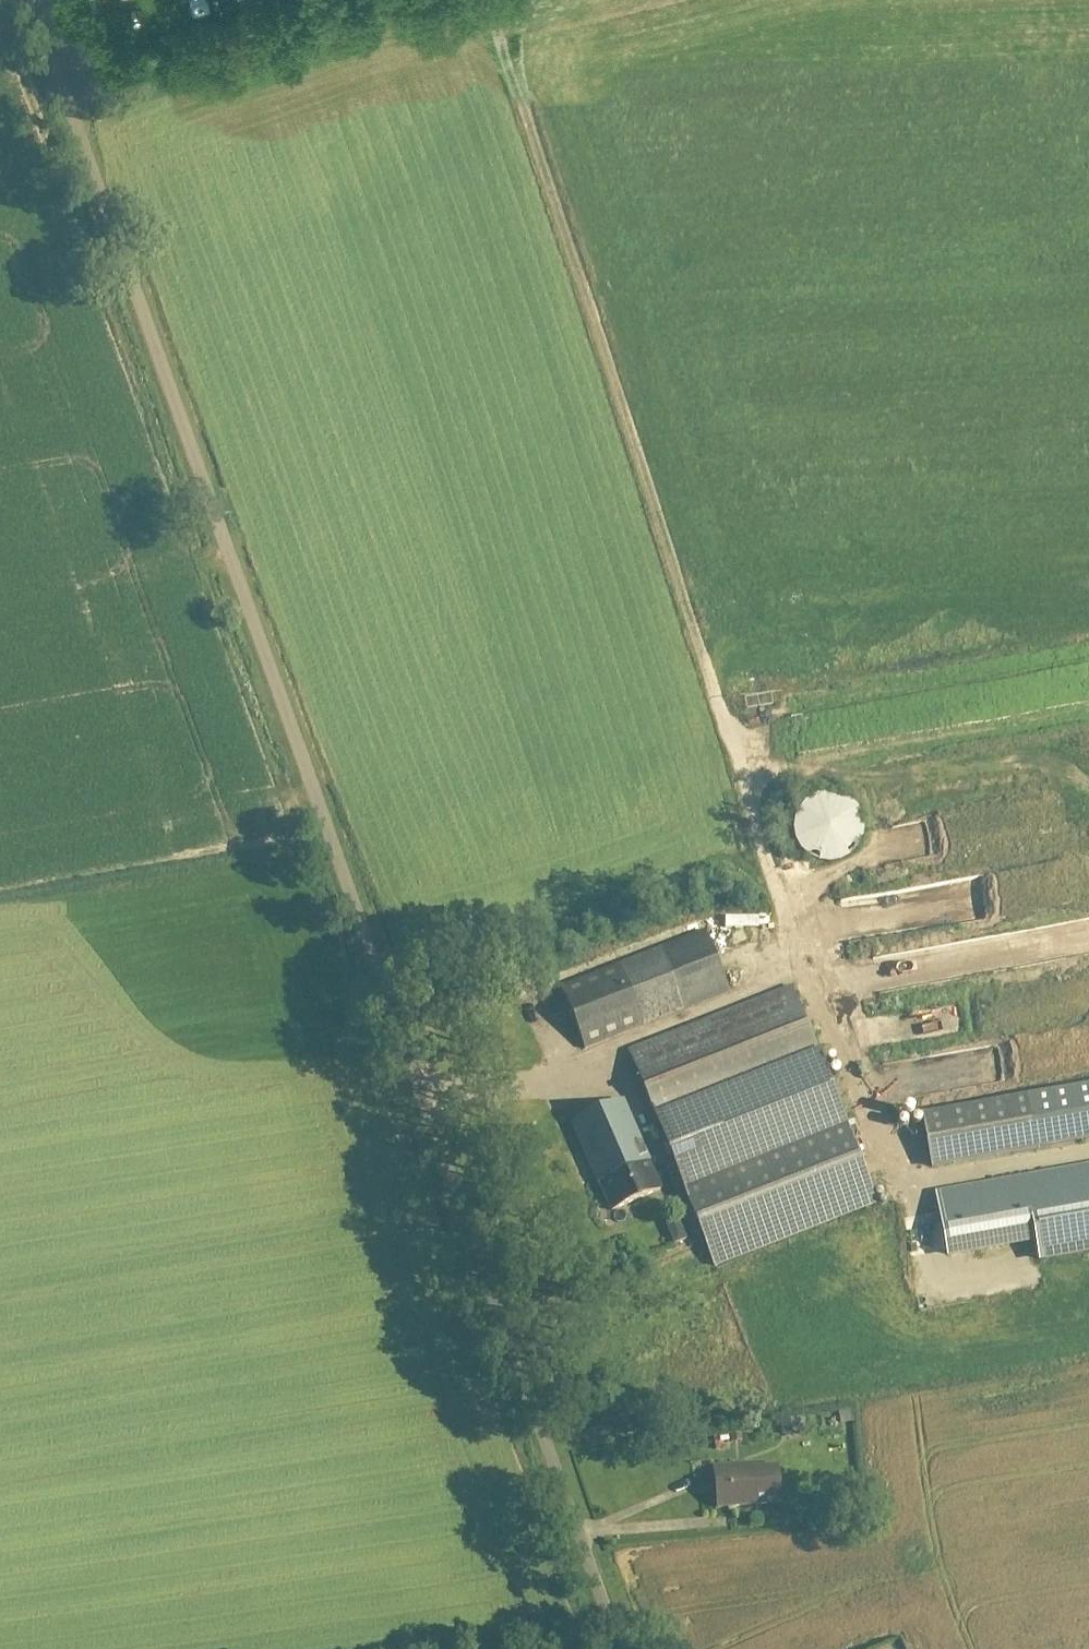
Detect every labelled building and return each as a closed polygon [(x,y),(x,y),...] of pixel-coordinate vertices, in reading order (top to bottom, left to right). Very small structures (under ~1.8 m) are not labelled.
[(812,701),(792,702),(792,712),(813,711),(812,701)] [(826,795),(820,797),(811,801),(803,808),(800,812),(796,823),(795,830),(796,841),(799,847),(802,853),(810,860),(816,863),(821,866),(830,866),(839,866),(844,864),(853,859),(859,852),(862,847),(864,843),(866,835),(866,827),(864,821),(862,814),(858,808),(853,803),(848,800),(842,797),(834,796),(826,795)] [(583,1051),(728,995),(704,933),(559,990),(583,1051)] [(790,989),(627,1054),(713,1269),(875,1205),(790,989)] [(921,1118),(930,1170),(1088,1141),(1088,1088),(921,1118)] [(610,1214),(660,1193),(648,1165),(649,1164),(623,1104),(571,1126),(597,1187),(598,1186),(610,1214)] [(935,1195),(946,1257),(1034,1242),(1037,1261),(1088,1252),(1088,1168),(935,1195)] [(717,1513),(780,1507),(777,1468),(753,1470),(753,1468),(714,1471),(717,1513)]
